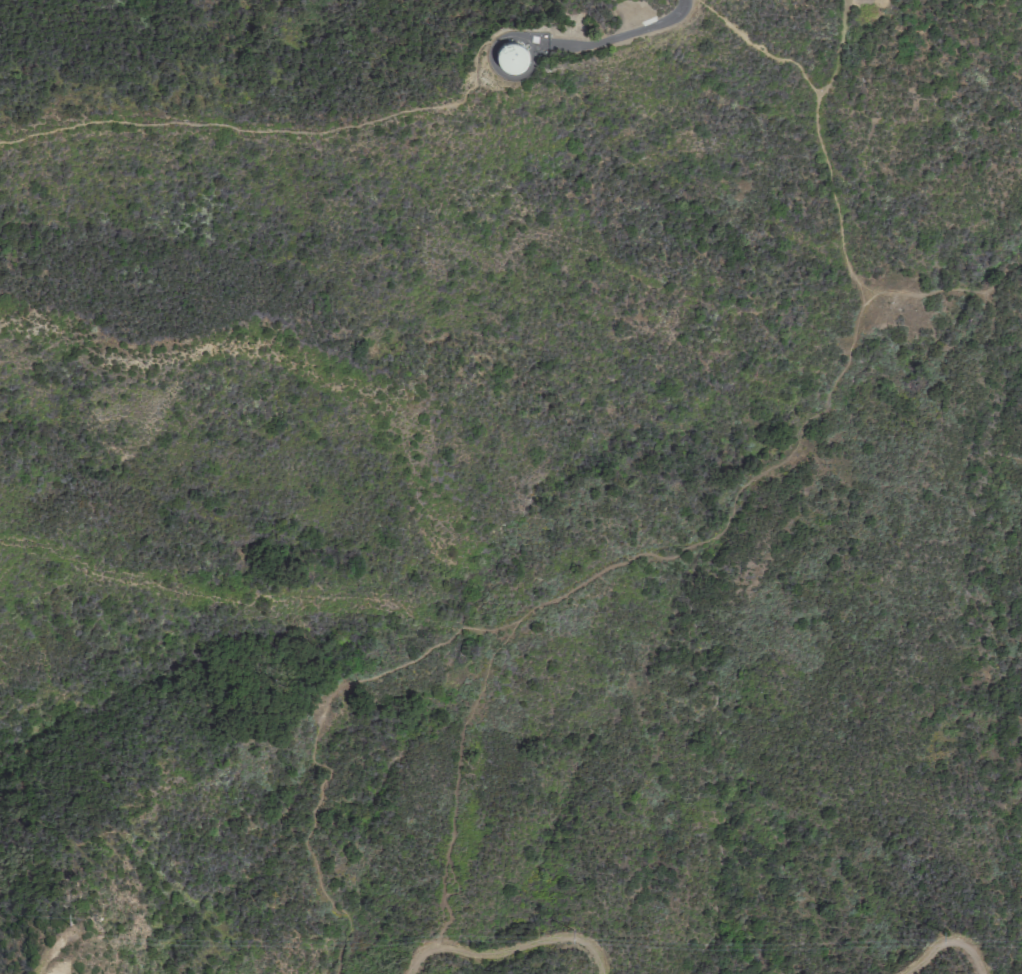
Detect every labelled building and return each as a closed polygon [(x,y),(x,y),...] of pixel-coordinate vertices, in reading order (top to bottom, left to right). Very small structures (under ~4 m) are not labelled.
[(522,67),(512,72),(501,67),(496,56),(501,46),(512,41),(522,46),(527,56),(522,67)]
